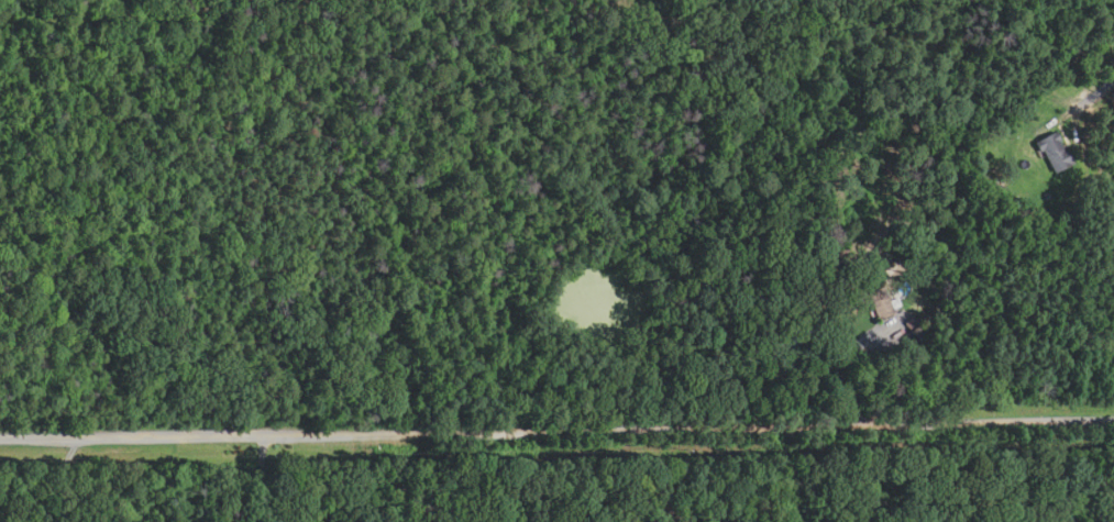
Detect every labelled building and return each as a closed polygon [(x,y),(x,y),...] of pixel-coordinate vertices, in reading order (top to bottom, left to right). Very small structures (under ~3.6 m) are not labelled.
[(1057,173),(1046,151),(1040,153),(1036,142),(1057,131),(1062,141),(1060,142),(1065,148),(1068,146),(1076,163),(1057,173)] [(1034,206),(1028,218),(1014,209),(1019,198),(1034,206)] [(851,263),(839,263),(839,249),(851,249),(851,263)] [(895,313),(880,320),(868,293),(883,287),(895,313)] [(923,342),(905,324),(914,315),(931,333),(923,342)] [(906,334),(909,342),(895,351),(891,343),(906,334)]
